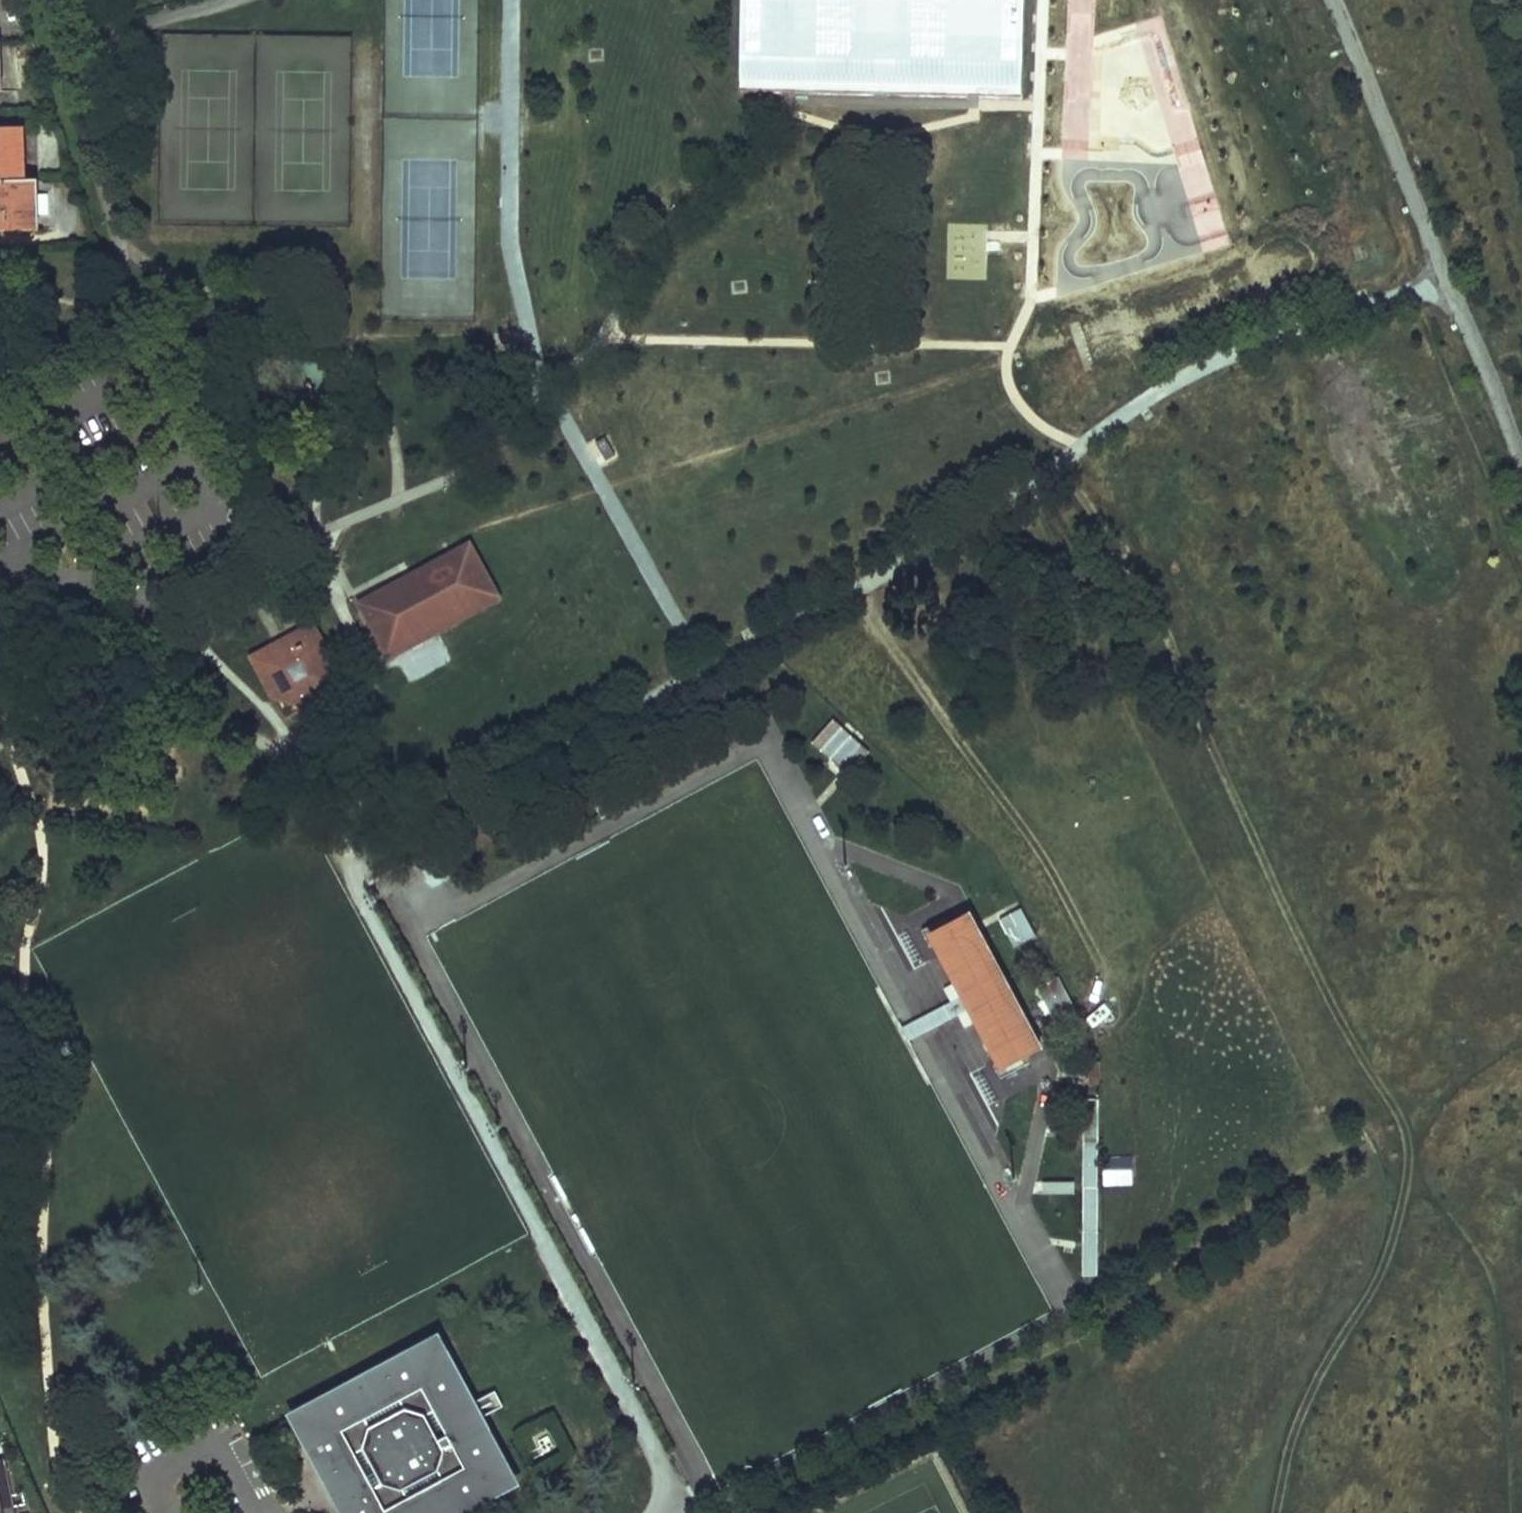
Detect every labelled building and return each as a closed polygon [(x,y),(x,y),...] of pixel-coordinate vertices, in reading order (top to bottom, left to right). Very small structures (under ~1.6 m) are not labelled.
[(741,93),(818,94),(833,94),(929,96),(1021,98),(1022,0),(743,0),(741,93)] [(0,131),(0,182),(25,181),(24,131),(0,131)] [(0,182),(0,230),(38,228),(37,181),(25,181),(0,182)] [(382,600),(376,619),(395,653),(499,596),(474,550),(382,600)] [(503,603),(499,596),(395,653),(398,660),(503,603)] [(274,645),(268,663),(282,692),(303,681),(313,701),(330,692),(336,676),(309,625),(274,645)] [(303,681),(282,692),(313,701),(303,681)] [(849,775),(870,751),(833,718),(811,742),(849,775)] [(1002,917),(1015,946),(1036,937),(1023,908),(1002,917)] [(964,910),(932,927),(1006,1063),(1038,1046),(964,910)] [(1083,1276),(1099,1276),(1100,1123),(1084,1123),(1083,1276)] [(1075,1194),(1076,1183),(1047,1181),(1046,1192),(1075,1194)] [(351,1512),(450,1512),(508,1482),(476,1421),(468,1407),(436,1347),(301,1419),(351,1512)] [(488,1396),(476,1402),(484,1417),(496,1411),(488,1396)] [(476,1402),(468,1407),(476,1421),(484,1417),(476,1402)] [(6,1459),(0,1460),(0,1512),(19,1512),(6,1459)]
